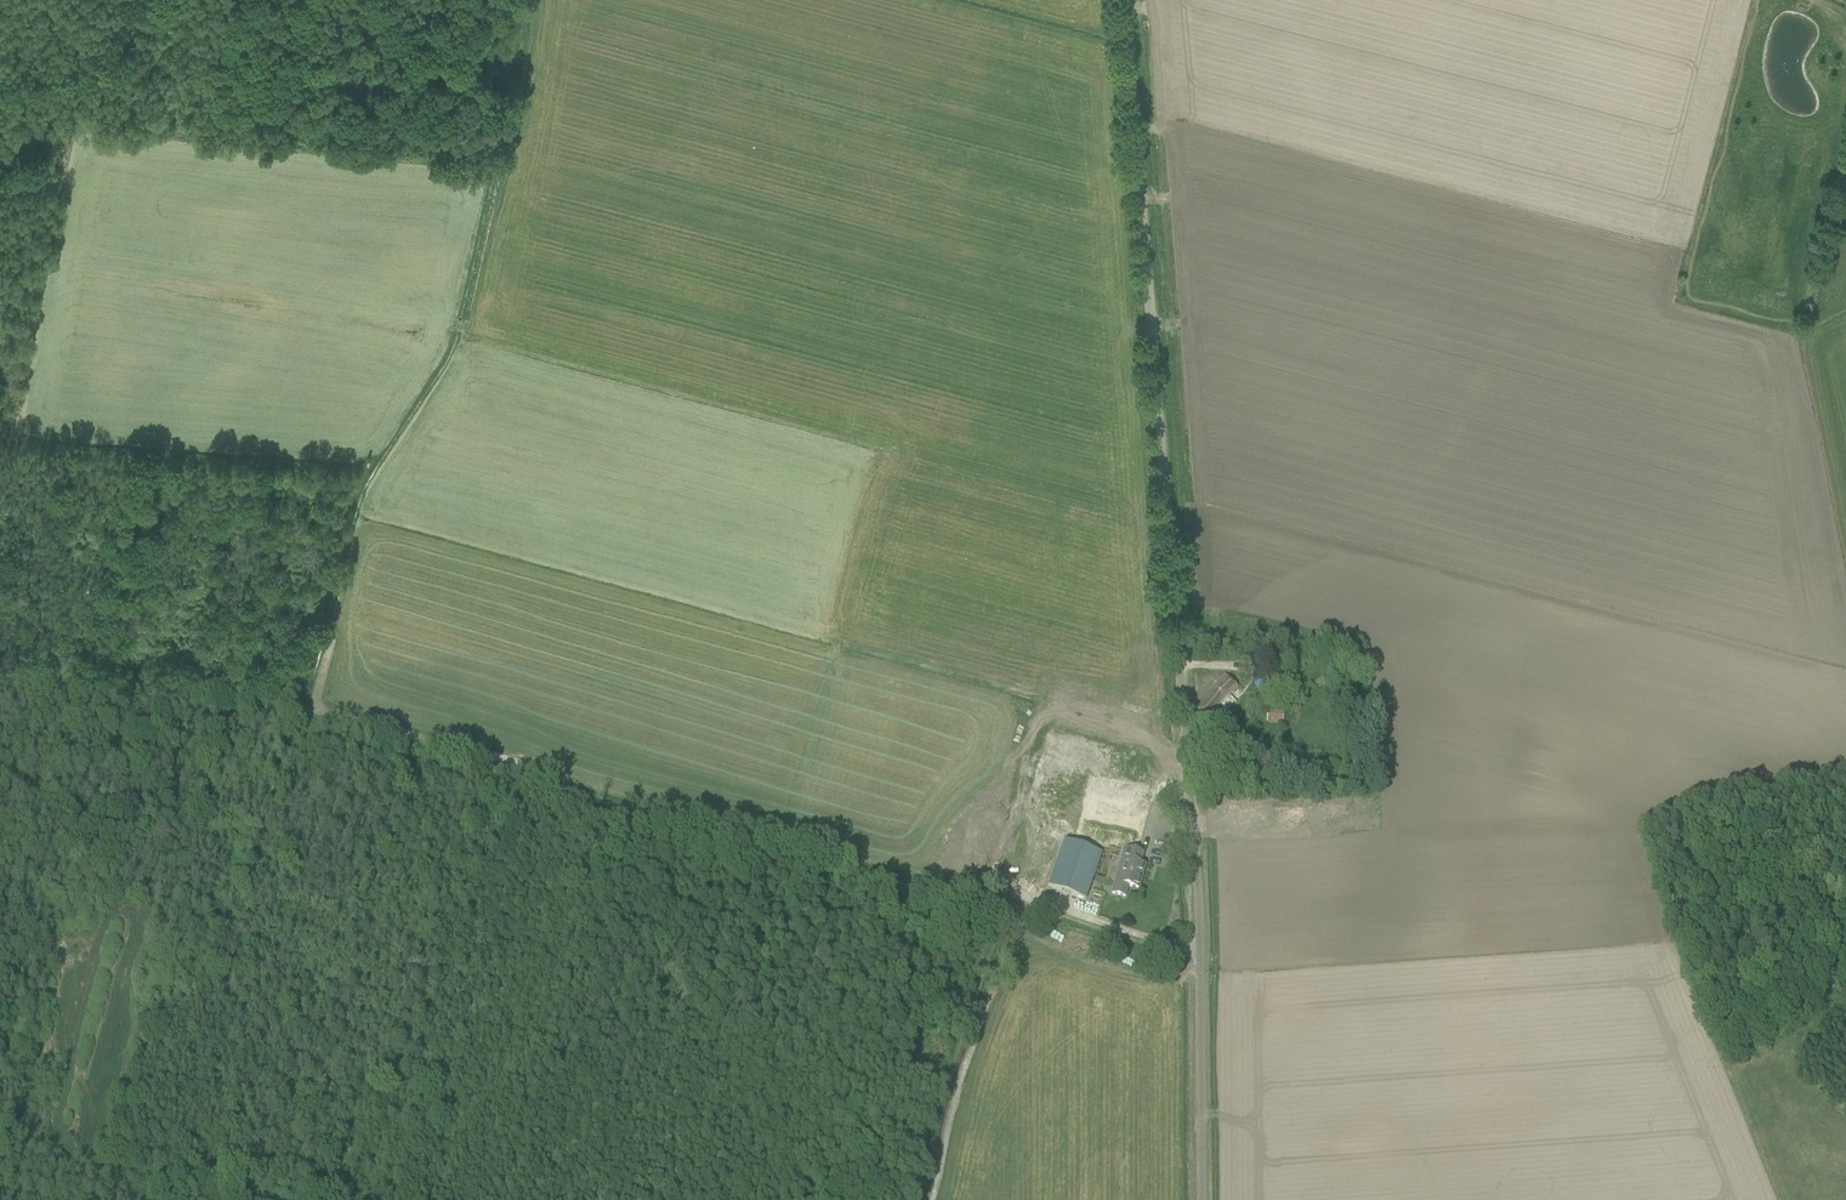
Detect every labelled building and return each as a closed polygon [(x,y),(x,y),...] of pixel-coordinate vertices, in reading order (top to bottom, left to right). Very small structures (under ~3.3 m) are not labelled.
[(1193,709),(1197,713),(1207,722),(1238,688),(1224,675),(1193,709)] [(1282,723),(1282,712),(1267,712),(1267,723),(1282,723)] [(1151,798),(1047,771),(1033,822),(1137,850),(1151,798)] [(1064,840),(1047,886),(1085,900),(1101,854),(1064,840)] [(1139,864),(1142,854),(1123,848),(1121,857),(1126,858),(1120,882),(1115,881),(1112,893),(1125,897),(1128,885),(1138,888),(1144,865),(1139,864)]
